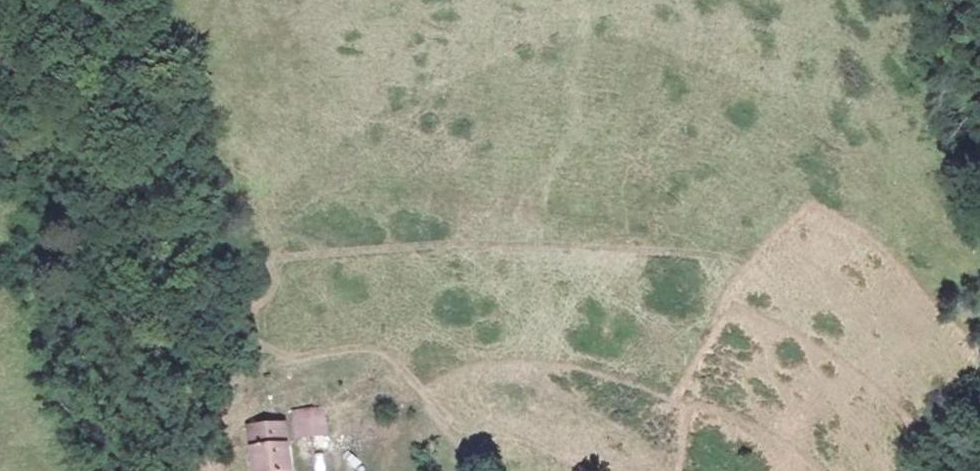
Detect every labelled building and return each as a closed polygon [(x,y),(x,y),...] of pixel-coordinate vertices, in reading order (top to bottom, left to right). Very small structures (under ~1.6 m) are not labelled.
[(315,405),(290,408),(295,436),(320,432),(315,405)] [(245,423),(253,470),(285,470),(284,468),(277,418),(245,423)]
